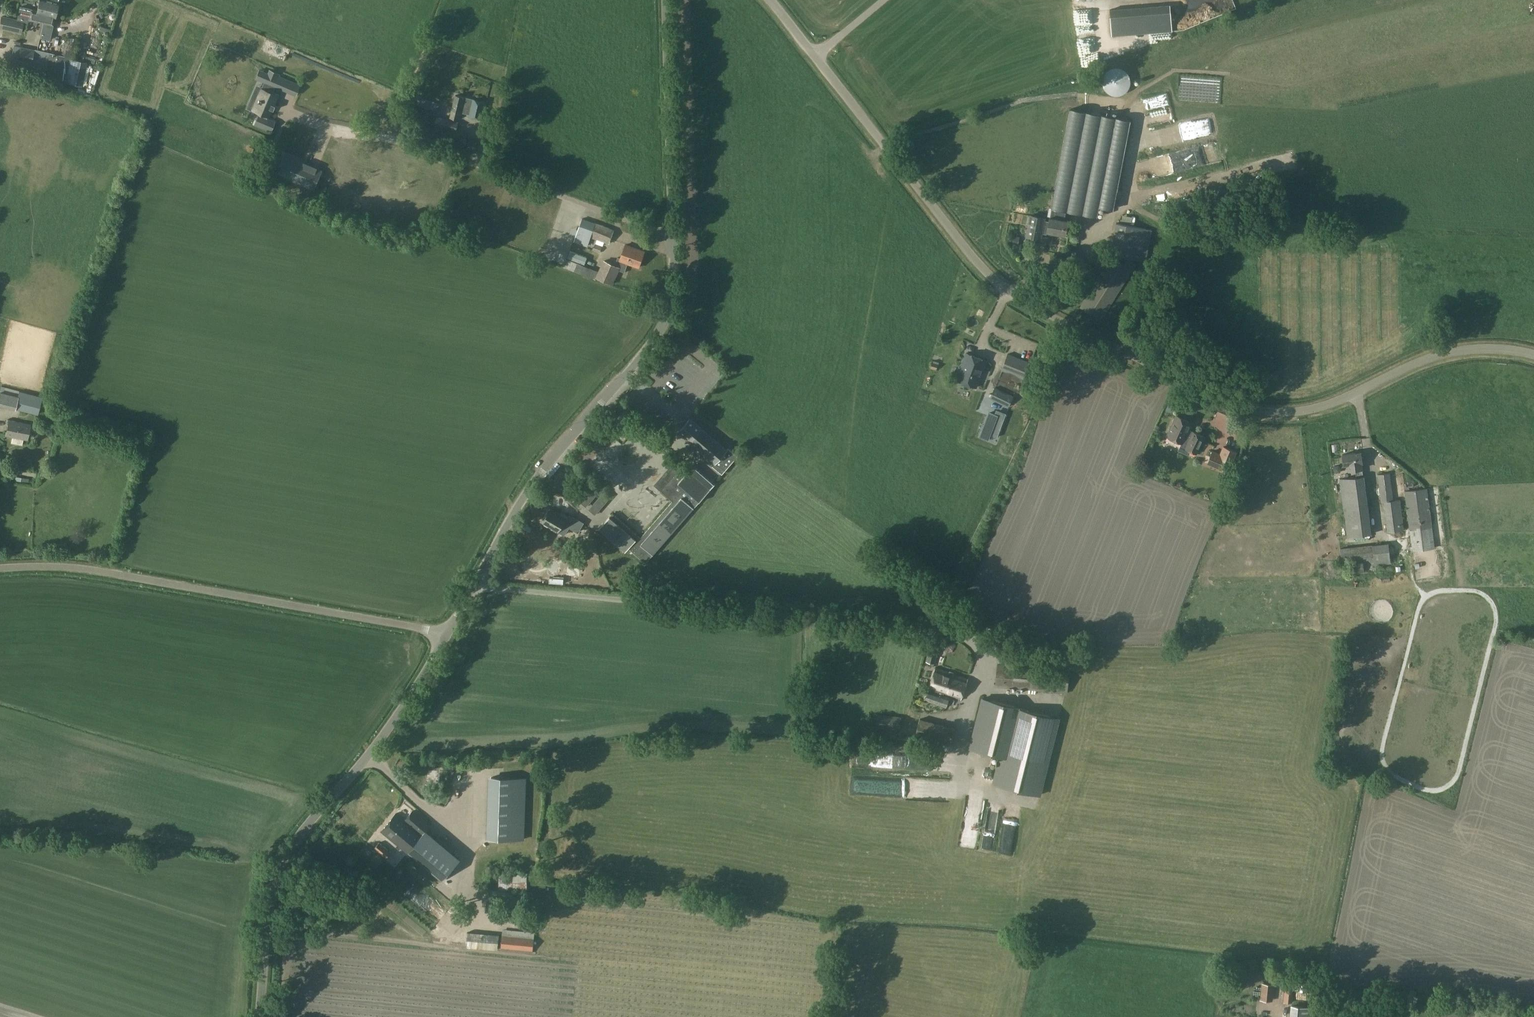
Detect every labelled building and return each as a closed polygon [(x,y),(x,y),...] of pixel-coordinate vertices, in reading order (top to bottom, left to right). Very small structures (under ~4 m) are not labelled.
[(20,7),(18,17),(28,20),(28,19),(43,23),(44,16),(46,16),(49,3),(39,0),(36,14),(30,12),(30,10),(20,7)] [(44,16),(43,23),(39,38),(49,40),(57,5),(49,3),(46,16),(44,16)] [(1173,30),(1170,5),(1110,10),(1112,36),(1173,30)] [(20,33),(23,21),(0,16),(0,29),(14,32),(20,33)] [(69,37),(67,45),(74,46),(76,39),(69,37)] [(13,45),(11,58),(18,59),(21,47),(13,45)] [(35,50),(21,47),(18,59),(18,60),(32,63),(35,50)] [(37,50),(32,75),(38,76),(44,52),(37,50)] [(71,57),(49,53),(44,77),(65,82),(71,57)] [(18,59),(11,58),(8,70),(29,74),(32,63),(18,60),(18,59)] [(1104,80),(1103,85),(1104,89),(1106,93),(1109,96),(1113,98),(1117,99),(1121,98),(1125,96),(1128,93),(1130,89),(1131,85),(1130,80),(1128,76),(1125,73),(1121,71),(1117,71),(1113,71),(1109,73),(1106,76),(1104,80)] [(278,76),(276,75),(272,85),(280,89),(284,79),(278,76)] [(264,85),(262,89),(253,109),(268,115),(277,95),(271,93),(273,88),(264,85)] [(439,104),(407,93),(404,101),(437,112),(439,104)] [(450,107),(449,109),(452,110),(450,117),(459,119),(460,112),(468,114),(471,99),(455,95),(452,107),(450,107)] [(471,99),(468,114),(467,116),(483,119),(486,102),(471,99)] [(1055,192),(1051,218),(1064,220),(1066,210),(1097,216),(1099,206),(1113,209),(1130,121),(1070,109),(1055,188),(1056,188),(1055,192)] [(434,126),(441,128),(456,131),(458,122),(436,117),(434,126)] [(420,125),(418,130),(427,134),(429,128),(420,125)] [(494,136),(493,135),(488,134),(486,145),(492,146),(494,136)] [(456,143),(466,146),(467,138),(458,136),(456,143)] [(468,139),(467,144),(466,147),(475,150),(477,141),(468,139)] [(284,155),(276,174),(314,189),(321,171),(284,155)] [(1044,222),(1044,218),(1031,216),(1027,236),(1040,239),(1042,231),(1047,232),(1048,223),(1044,222)] [(1048,223),(1047,232),(1065,235),(1068,221),(1064,220),(1051,218),(1050,217),(1049,219),(1048,223)] [(582,219),(576,235),(590,240),(594,242),(593,243),(602,246),(604,242),(609,244),(614,231),(582,219)] [(1109,255),(1141,260),(1146,229),(1116,224),(1109,255)] [(592,251),(600,254),(602,248),(595,245),(592,251)] [(620,260),(617,258),(615,265),(603,260),(595,278),(613,285),(619,270),(624,272),(627,264),(638,268),(644,251),(625,245),(620,260)] [(1130,275),(1109,261),(1079,307),(1101,321),(1130,275)] [(971,320),(966,343),(974,345),(980,322),(971,320)] [(969,385),(979,358),(967,353),(956,380),(969,385)] [(1030,363),(1021,359),(1007,353),(1001,370),(1024,379),(1030,363)] [(979,358),(969,385),(976,388),(986,361),(979,358)] [(989,399),(1008,408),(1014,396),(995,387),(989,399)] [(15,410),(18,397),(0,392),(0,406),(15,410)] [(996,416),(988,413),(979,436),(987,439),(989,434),(996,437),(1005,414),(998,411),(996,416)] [(1192,423),(1176,415),(1167,436),(1181,443),(1177,451),(1186,455),(1188,451),(1197,455),(1205,437),(1188,430),(1192,423)] [(727,450),(701,428),(690,419),(679,432),(714,462),(711,465),(722,474),(737,456),(728,448),(727,450)] [(6,436),(23,438),(27,439),(30,425),(9,421),(6,436)] [(1164,444),(1161,452),(1169,456),(1173,448),(1164,444)] [(679,450),(687,456),(691,450),(682,445),(679,450)] [(1220,455),(1212,451),(1210,458),(1220,462),(1217,468),(1228,472),(1236,452),(1223,447),(1220,455)] [(1363,476),(1362,469),(1360,453),(1342,454),(1343,465),(1348,465),(1349,470),(1355,469),(1356,477),(1363,476)] [(693,466),(686,474),(680,468),(680,467),(674,462),(666,471),(668,473),(664,478),(662,476),(654,485),(667,496),(673,501),(640,538),(612,514),(598,529),(625,552),(628,548),(645,564),(715,484),(693,466)] [(1335,473),(1340,473),(1342,469),(1339,465),(1335,465),(1333,469),(1335,473)] [(1390,473),(1377,474),(1380,502),(1384,502),(1393,500),(1390,473)] [(1363,476),(1356,477),(1339,479),(1347,537),(1371,535),(1364,476),(1363,476)] [(1196,493),(1200,485),(1190,480),(1186,488),(1196,493)] [(1426,488),(1405,491),(1404,491),(1411,548),(1412,551),(1434,548),(1426,488)] [(605,491),(599,497),(606,503),(611,497),(605,491)] [(560,513),(563,508),(556,504),(553,510),(560,513)] [(551,509),(543,522),(562,533),(567,525),(577,531),(581,523),(572,518),(571,520),(566,517),(567,516),(561,513),(560,514),(551,509)] [(1375,561),(1375,573),(1391,573),(1391,561),(1375,561)] [(1363,563),(1351,564),(1352,574),(1364,573),(1363,563)] [(585,574),(577,573),(576,581),(584,582),(585,574)] [(962,622),(962,623),(960,629),(976,634),(978,627),(962,622)] [(934,664),(939,647),(930,645),(926,662),(934,664)] [(1069,671),(997,664),(995,687),(1067,694),(1069,671)] [(936,668),(928,690),(954,699),(960,701),(967,678),(936,668)] [(954,699),(928,690),(925,700),(946,706),(947,702),(953,704),(954,699)] [(993,784),(1038,795),(1056,717),(1019,708),(1019,707),(982,698),(970,748),(999,755),(993,784)] [(915,737),(941,743),(951,746),(955,728),(919,719),(915,737)] [(526,778),(491,777),(489,838),(524,839),(526,778)] [(405,820),(396,813),(381,831),(399,846),(408,854),(427,831),(431,826),(413,811),(405,820)] [(427,831),(408,854),(441,882),(461,859),(427,831)] [(380,843),(375,848),(386,859),(392,853),(380,843)] [(482,904),(523,908),(525,892),(484,888),(482,904)] [(501,951),(523,953),(532,954),(534,936),(502,933),(501,951)] [(468,948),(468,956),(499,956),(499,949),(468,948)] [(1262,983),(1261,994),(1272,995),(1273,984),(1262,983)] [(1293,990),(1284,989),(1283,1002),(1292,1002),(1293,990)] [(1290,1016),(1310,1016),(1311,1008),(1291,1006),(1290,1016)]
